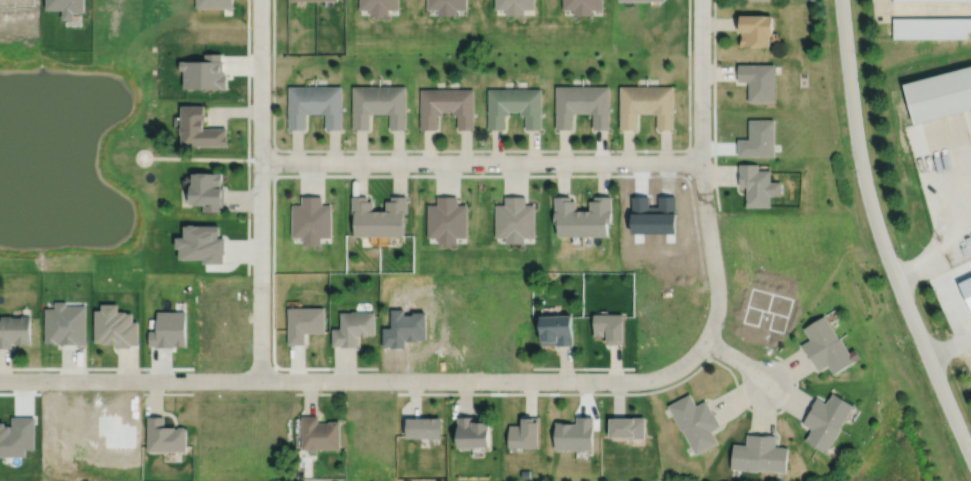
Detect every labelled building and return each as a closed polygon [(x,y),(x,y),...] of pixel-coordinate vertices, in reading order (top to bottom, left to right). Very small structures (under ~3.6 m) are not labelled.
[(197,8),(234,8),(234,0),(197,0),(197,8)] [(361,10),(372,10),(371,15),(390,15),(390,10),(401,10),(401,0),(361,0),(361,10)] [(427,10),(437,10),(437,15),(456,15),(456,10),(466,10),(466,0),(427,0),(427,10)] [(495,10),(505,10),(505,15),(524,15),(524,10),(534,10),(534,0),(495,0),(495,10)] [(563,10),(574,10),(574,16),(592,16),(592,10),(603,10),(603,0),(563,0),(563,10)] [(738,16),(738,31),(741,31),(741,33),(742,33),(742,37),(741,37),(741,47),(751,47),(751,48),(771,47),(771,35),(774,35),(773,16),(738,16)] [(895,37),(895,39),(968,39),(968,30),(970,30),(970,18),(895,18),(895,37)] [(206,54),(206,63),(182,62),(182,71),(185,71),(185,86),(227,87),(228,75),(224,75),(225,62),(223,62),(223,54),(206,54)] [(915,123),(970,108),(970,63),(904,81),(915,123)] [(739,65),(739,80),(749,80),(749,100),(776,100),(776,65),(739,65)] [(316,84),(289,84),(289,128),(305,128),(305,111),(316,111),(316,84)] [(316,111),(326,111),(326,127),(343,127),(343,84),(316,84),(316,111)] [(380,84),(353,84),(353,128),(370,128),(370,111),(380,111),(380,84)] [(380,111),(391,111),(391,127),(407,127),(407,84),(380,84),(380,111)] [(647,84),(620,84),(620,128),(636,128),(636,112),(647,112),(647,84)] [(647,112),(657,112),(657,128),(673,128),(673,84),(647,84),(647,112)] [(447,87),(421,87),(421,128),(438,128),(438,112),(447,112),(447,87)] [(447,112),(457,112),(457,128),(473,128),(473,87),(447,87),(447,112)] [(514,87),(488,87),(487,128),(504,128),(504,112),(514,112),(514,87)] [(514,112),(524,112),(524,128),(541,128),(541,87),(514,87),(514,112)] [(582,87),(556,87),(556,128),(572,128),(572,112),(582,112),(582,87)] [(582,112),(593,112),(593,128),(609,128),(609,87),(582,87),(582,112)] [(182,103),(182,124),(180,125),(180,131),(182,132),(182,143),(228,143),(228,126),(204,126),(204,103),(182,103)] [(141,150),(138,154),(138,158),(141,161),(145,161),(149,158),(149,154),(146,151),(141,150)] [(739,162),(739,172),(740,172),(740,185),(747,185),(746,205),(771,205),(771,194),(782,194),(782,180),(771,180),(771,169),(759,168),(759,163),(739,162)] [(193,170),(193,182),(190,182),(190,202),(204,202),(204,210),(223,210),(223,201),(225,201),(225,186),(223,186),(223,185),(221,185),(221,180),(222,180),(222,171),(193,170)] [(292,203),(292,236),(303,236),(303,241),(322,241),(322,236),(332,236),(332,203),(322,203),(322,194),(302,194),(302,203),(292,203)] [(495,203),(495,236),(505,236),(505,241),(524,241),(524,236),(534,236),(534,203),(525,203),(525,194),(504,194),(504,203),(495,203)] [(380,208),(373,208),(373,199),(368,199),(368,195),(352,195),(352,212),(355,212),(355,234),(380,234),(380,208)] [(380,234),(405,234),(405,212),(408,212),(407,195),(392,195),(392,199),(386,199),(386,208),(380,208),(380,234)] [(428,203),(428,236),(437,236),(437,242),(456,242),(456,236),(466,236),(466,203),(456,203),(456,195),(436,195),(436,203),(428,203)] [(583,209),(576,209),(576,199),(570,199),(570,195),(554,195),(554,222),(558,222),(558,234),(583,234),(583,209)] [(583,234),(607,234),(607,222),(611,222),(611,195),(595,195),(595,199),(589,199),(589,209),(583,209),(583,234)] [(185,223),(184,235),(176,235),(176,246),(180,246),(179,257),(203,257),(203,261),(224,262),(224,252),(225,252),(226,236),(218,236),(218,234),(219,234),(220,223),(185,223)] [(45,307),(45,341),(59,341),(59,343),(85,343),(86,304),(66,304),(66,300),(55,300),(55,307),(45,307)] [(94,309),(95,341),(103,341),(103,342),(110,342),(110,343),(115,343),(115,346),(131,346),(131,344),(138,343),(138,320),(132,320),(132,312),(126,312),(126,310),(118,310),(118,302),(101,302),(101,309),(94,309)] [(289,306),(289,343),(305,343),(305,332),(325,332),(325,306),(289,306)] [(341,311),(341,327),(333,327),(333,345),(341,345),(341,346),(357,345),(357,335),(369,335),(369,333),(376,333),(376,311),(358,311),(358,309),(353,309),(353,311),(341,311)] [(157,310),(157,330),(149,330),(149,345),(157,345),(157,346),(172,346),(172,345),(186,345),(186,310),(157,310)] [(540,315),(541,344),(556,344),(556,345),(573,344),(571,313),(540,315)] [(594,313),(593,335),(607,335),(607,343),(623,343),(623,339),(624,339),(624,313),(594,313)] [(12,347),(12,342),(13,342),(20,342),(20,343),(31,343),(31,314),(21,314),(21,316),(12,316),(12,314),(3,314),(3,318),(0,318),(0,347),(12,347)] [(840,338),(825,314),(804,327),(811,338),(801,344),(809,357),(811,356),(840,338)] [(811,356),(818,368),(827,363),(834,374),(861,357),(856,347),(850,351),(841,337),(840,338),(811,356)] [(840,428),(854,405),(833,392),(826,403),(817,397),(810,410),(811,410),(840,428)] [(713,412),(706,400),(696,405),(690,393),(668,405),(681,429),(682,429),(713,412)] [(811,410),(803,423),(812,428),(805,439),(827,453),(841,429),(840,428),(811,410)] [(682,429),(696,454),(718,442),(711,430),(721,425),(714,411),(713,412),(682,429)] [(302,415),(303,449),(310,448),(311,450),(317,450),(318,448),(341,448),(340,420),(329,420),(329,421),(319,422),(319,415),(302,415)] [(148,416),(148,450),(186,450),(186,428),(184,426),(179,426),(177,428),(175,428),(175,426),(164,426),(164,416),(148,416)] [(457,416),(457,447),(489,446),(488,417),(473,417),(473,416),(457,416)] [(508,424),(508,447),(538,447),(538,416),(521,416),(521,424),(508,424)] [(555,421),(555,449),(577,449),(578,451),(584,451),(586,449),(592,449),(593,416),(576,416),(576,423),(566,422),(566,421),(555,421)] [(409,418),(409,437),(430,437),(430,438),(443,438),(443,417),(427,417),(427,418),(409,418)] [(609,417),(609,436),(632,437),(632,438),(645,438),(645,417),(629,417),(609,417)] [(759,469),(786,471),(788,447),(776,446),(777,435),(762,433),(762,435),(759,469)] [(762,435),(747,434),(746,444),(733,443),(731,468),(759,470),(759,469),(762,435)]
